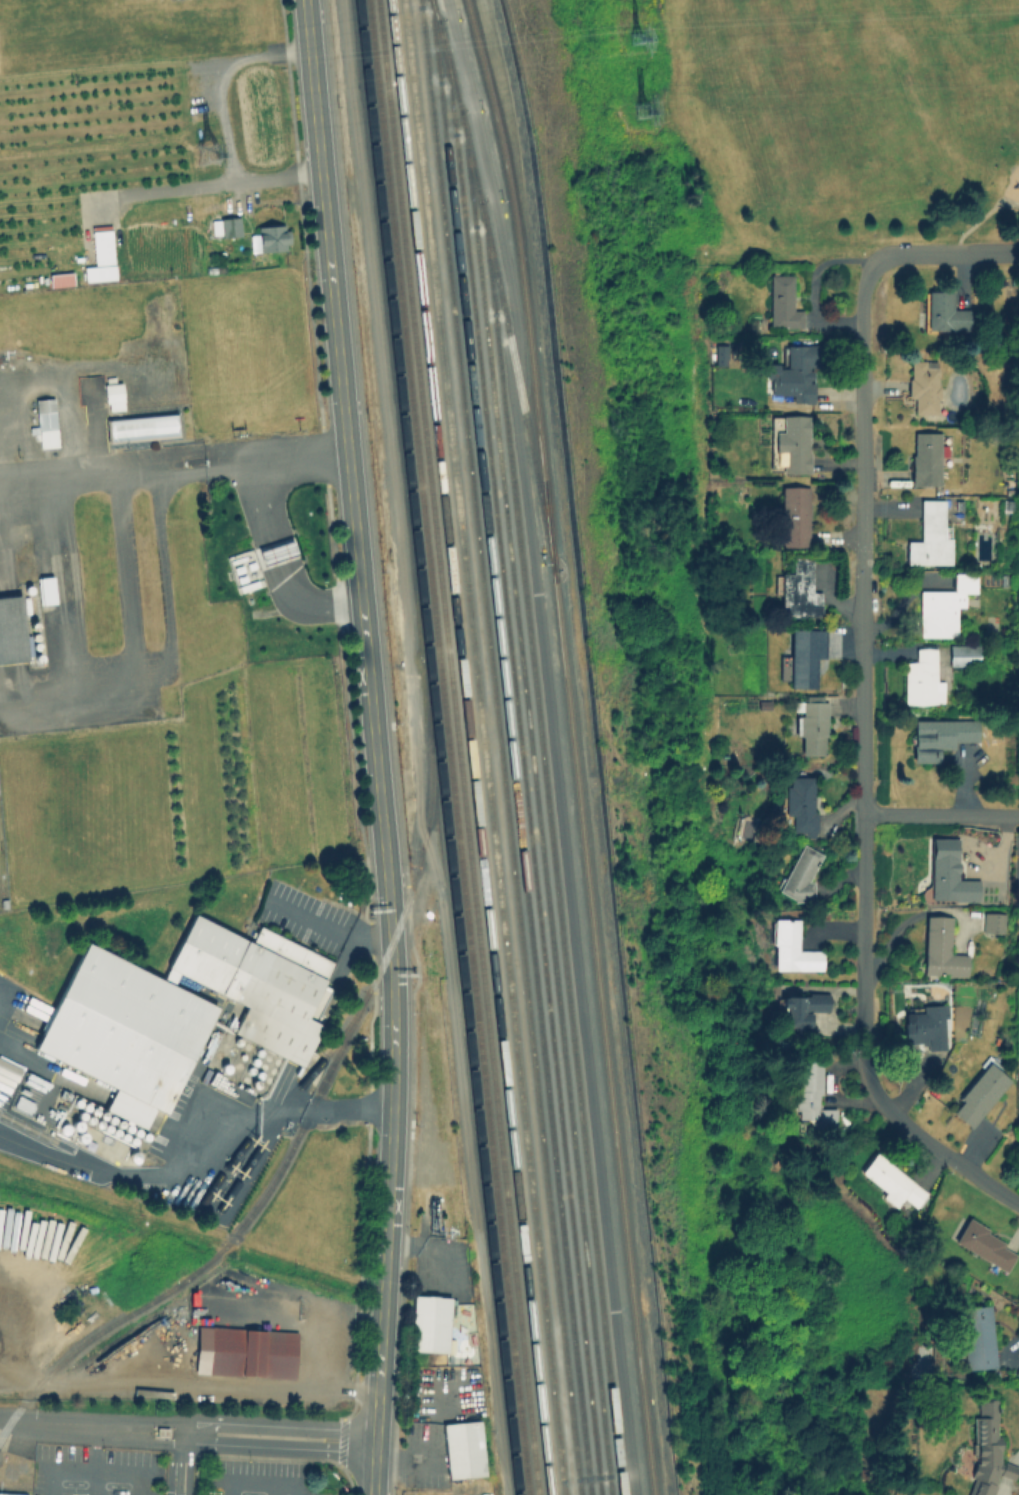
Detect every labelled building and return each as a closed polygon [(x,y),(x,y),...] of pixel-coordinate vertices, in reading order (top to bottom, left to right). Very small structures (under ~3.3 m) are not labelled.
[(220,218),(221,237),(239,237),(238,217),(220,218)] [(210,220),(211,235),(219,235),(219,220),(210,220)] [(114,279),(109,225),(90,227),(94,266),(83,267),(84,282),(114,279)] [(250,252),(287,251),(286,225),(257,226),(257,235),(249,235),(250,252)] [(49,286),(72,286),(72,273),(48,274),(49,286)] [(768,327),(802,327),(802,308),(791,308),(791,274),(768,274),(768,327)] [(924,290),(925,330),(966,329),(966,307),(952,307),(952,290),(924,290)] [(813,343),(784,343),(784,363),(764,363),(764,393),(790,393),(790,402),(813,402),(813,343)] [(715,365),(726,365),(726,345),(715,345),(715,365)] [(907,359),(907,414),(938,414),(938,359),(907,359)] [(104,384),(105,410),(122,410),(121,383),(104,384)] [(35,399),(37,448),(56,447),(54,398),(35,399)] [(808,472),(808,414),(774,414),(774,454),(781,454),(781,472),(808,472)] [(107,441),(176,436),(175,415),(106,419),(107,441)] [(939,431),(910,431),(910,485),(939,485),(939,431)] [(809,486),(781,486),(781,546),(809,546),(809,486)] [(950,563),(951,529),(942,529),(943,499),(918,498),(918,541),(905,541),(904,563),(950,563)] [(296,554),(291,539),(257,552),(262,566),(296,554)] [(237,593),(262,586),(252,549),(226,556),(237,593)] [(820,616),(820,591),(810,591),(810,558),(791,558),(791,571),(779,571),(779,616),(820,616)] [(956,636),(956,606),(964,606),(964,591),(974,591),(974,572),(951,572),(951,590),(917,590),(916,636),(956,636)] [(38,604),(53,603),(52,577),(37,577),(38,604)] [(25,662),(21,595),(0,597),(0,663),(25,662)] [(825,628),(789,627),(789,655),(778,655),(778,677),(788,677),(787,687),(815,687),(815,657),(825,657),(825,628)] [(979,644),(949,644),(949,665),(979,665),(979,644)] [(903,704),(943,703),(943,679),(935,679),(934,647),(914,647),(914,659),(902,659),(903,704)] [(826,700),(794,700),(794,736),(800,736),(800,754),(826,754),(826,700)] [(955,741),(977,741),(978,719),(912,718),(911,761),(938,761),(938,748),(955,748),(955,741)] [(784,814),(790,814),(790,832),(814,832),(813,775),(783,775),(784,814)] [(793,899),(778,891),(802,844),(822,855),(808,881),(813,881),(814,901),(793,902),(793,899)] [(929,900),(979,900),(979,878),(957,878),(957,845),(929,845),(929,900)] [(1003,932),(1003,912),(982,912),(982,932),(1003,932)] [(966,975),(966,953),(949,952),(949,915),(923,914),(922,975),(966,975)] [(36,1048),(90,942),(164,979),(196,915),(252,943),(259,929),(335,967),(309,1020),(325,1028),(305,1068),(235,1033),(247,1008),(180,974),(174,987),(221,1011),(168,1115),(158,1110),(148,1129),(107,1108),(117,1089),(36,1048)] [(821,968),(821,949),(798,949),(798,918),(771,918),(771,968),(821,968)] [(828,992),(780,993),(780,1035),(808,1035),(808,1012),(828,1011),(828,992)] [(945,1049),(944,1003),(920,1003),(920,1012),(909,1012),(909,1020),(902,1020),(902,1044),(913,1044),(913,1049),(945,1049)] [(805,1127),(834,1127),(834,1107),(820,1107),(820,1058),(796,1058),(796,1089),(792,1089),(791,1118),(805,1118),(805,1127)] [(970,1128),(1010,1078),(987,1060),(947,1110),(970,1128)] [(927,1191),(871,1152),(856,1174),(897,1202),(900,1198),(916,1208),(927,1191)] [(951,1244),(1007,1269),(1014,1253),(1001,1247),(1006,1237),(963,1218),(951,1244)] [(412,1295),(448,1297),(445,1351),(409,1349),(412,1295)] [(958,1307),(965,1369),(995,1366),(989,1304),(958,1307)] [(211,1328),(296,1334),(293,1379),(208,1373),(211,1328)] [(997,1473),(989,1494),(964,1494),(973,1472),(970,1472),(972,1417),(977,1417),(977,1400),(1000,1401),(997,1467),(999,1467),(997,1473)] [(442,1424),(478,1420),(484,1476),(447,1479),(442,1424)]
